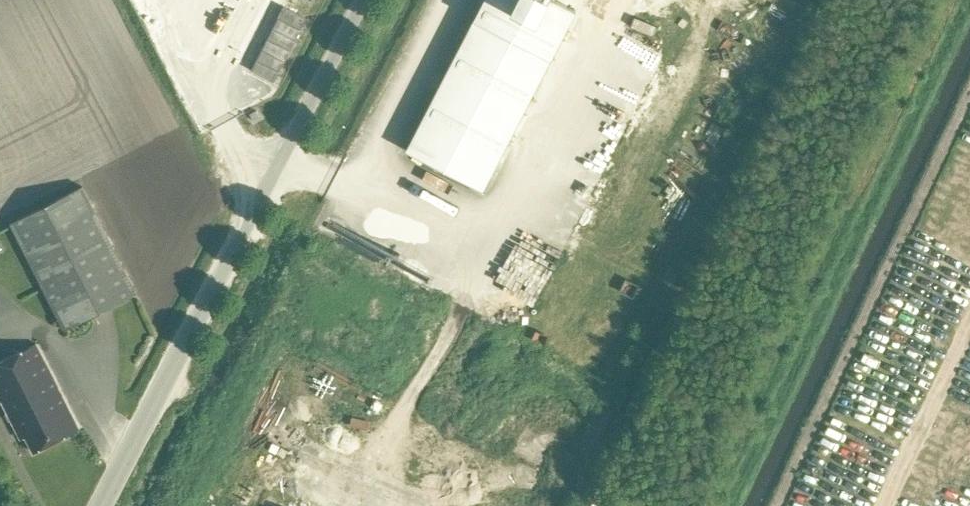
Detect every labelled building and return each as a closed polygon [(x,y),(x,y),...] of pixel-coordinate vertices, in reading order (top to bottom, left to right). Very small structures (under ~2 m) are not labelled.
[(406,151),(483,190),(576,11),(556,0),(484,0),(406,151)] [(280,6),(248,69),(270,80),(302,17),(280,6)] [(9,227),(63,334),(136,297),(82,190),(9,227)] [(77,432),(34,348),(0,366),(0,402),(3,401),(4,403),(22,439),(26,438),(34,454),(77,432)]
